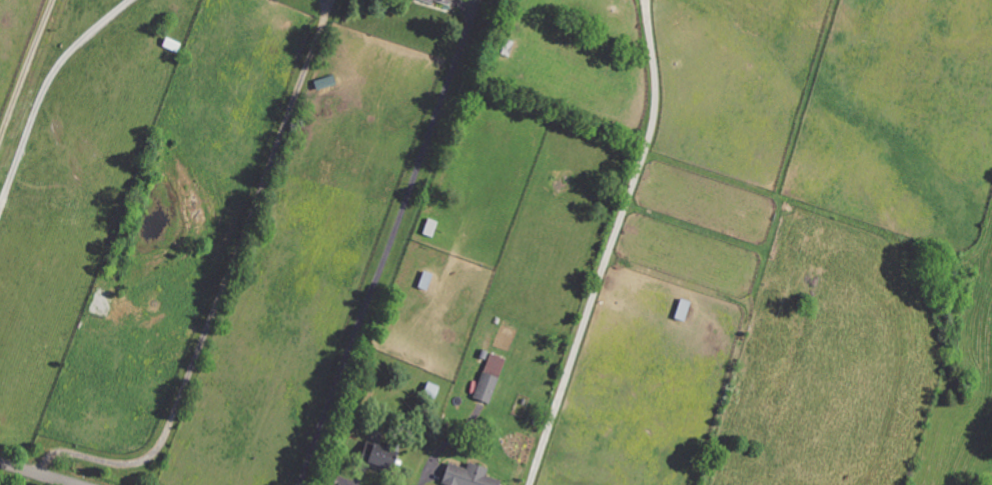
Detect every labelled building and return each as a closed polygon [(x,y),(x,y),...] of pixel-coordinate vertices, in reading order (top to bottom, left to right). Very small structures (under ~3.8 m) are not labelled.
[(444,8),(447,0),(422,0),(444,8)] [(687,302),(678,299),(671,319),(681,322),(687,302)] [(488,404),(504,359),(488,353),(472,398),(488,404)] [(396,453),(363,442),(356,461),(390,472),(396,453)] [(482,477),(484,469),(465,463),(463,469),(445,463),(438,484),(440,484),(495,484),(496,481),(482,477)]
